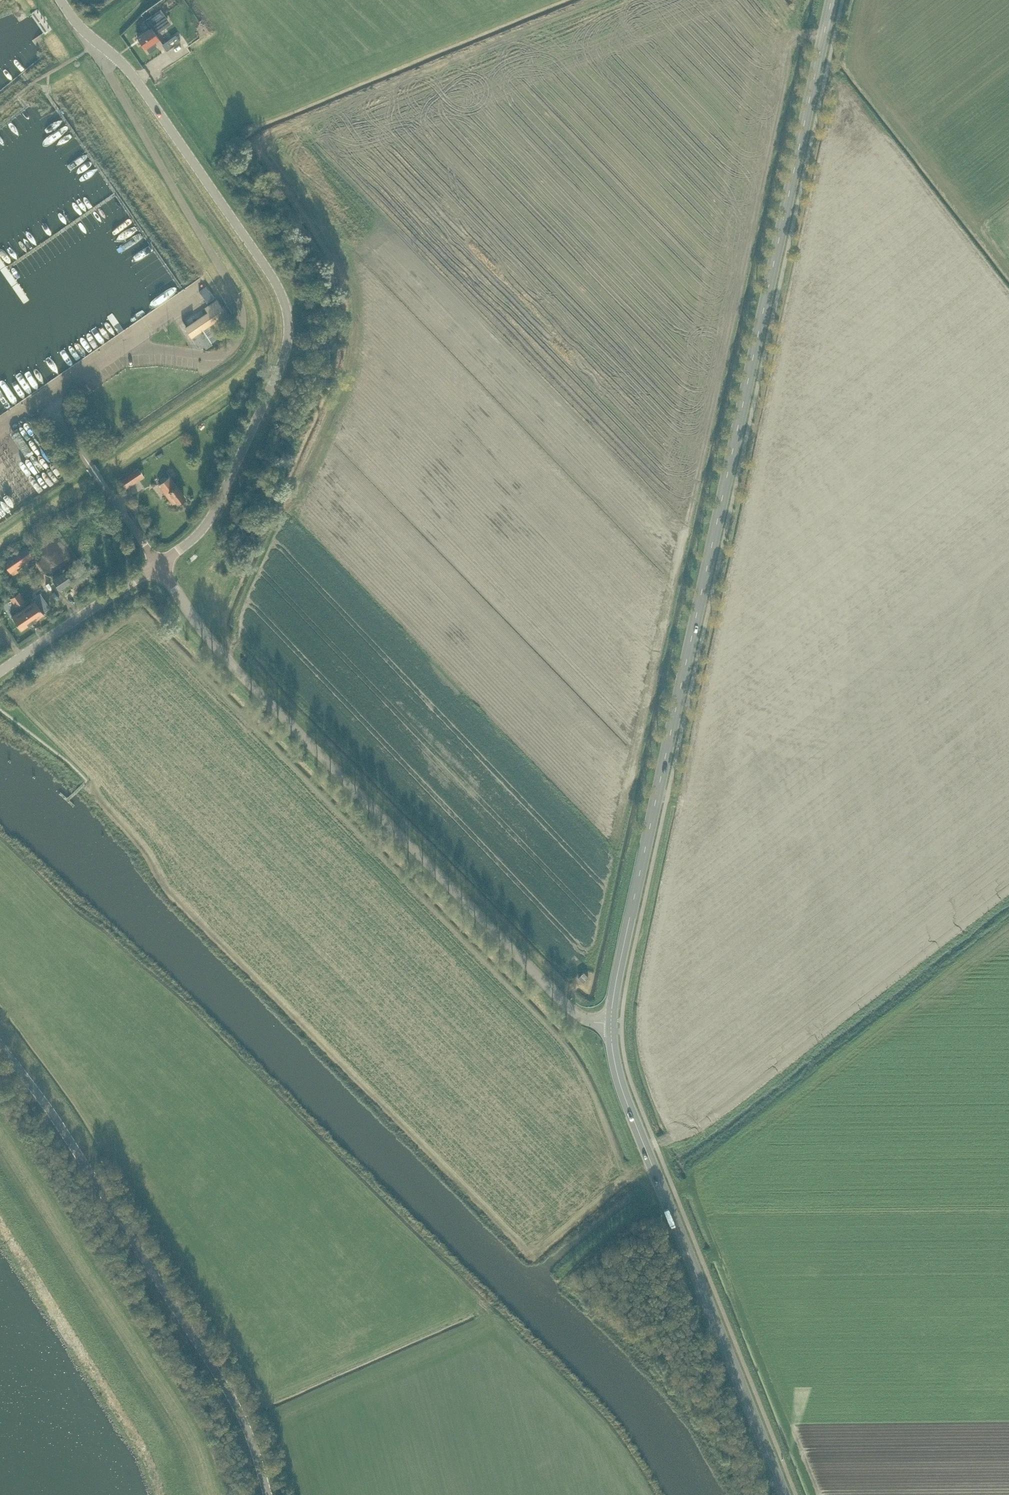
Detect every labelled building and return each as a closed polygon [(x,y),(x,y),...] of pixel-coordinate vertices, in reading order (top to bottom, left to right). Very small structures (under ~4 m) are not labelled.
[(177,20),(184,17),(178,4),(171,8),(177,20)] [(150,29),(138,38),(145,48),(147,47),(149,51),(156,46),(153,42),(159,38),(156,33),(161,30),(157,25),(167,18),(161,9),(144,21),(150,29)] [(175,35),(161,44),(166,51),(180,42),(175,35)] [(199,290),(205,298),(207,301),(213,297),(211,293),(205,285),(199,290)] [(219,338),(209,324),(226,312),(216,299),(205,306),(209,311),(208,312),(186,327),(199,346),(203,343),(207,348),(213,343),(212,342),(219,338)] [(102,402),(102,393),(92,393),(92,402),(102,402)] [(96,410),(101,416),(108,411),(103,404),(96,410)] [(127,421),(134,417),(130,409),(122,414),(127,421)] [(108,426),(116,420),(110,412),(102,418),(108,426)] [(125,489),(137,481),(131,472),(120,480),(125,489)] [(184,497),(169,478),(169,477),(159,485),(161,488),(163,486),(167,492),(165,493),(173,503),(176,500),(177,502),(184,497)] [(2,562),(10,573),(34,556),(26,545),(2,562)] [(67,570),(53,579),(60,588),(73,579),(67,570)] [(19,591),(14,594),(33,621),(44,613),(43,612),(50,607),(40,593),(33,598),(34,599),(27,604),(25,605),(22,601),(25,600),(19,591)] [(14,594),(10,597),(15,606),(18,605),(20,608),(12,614),(22,629),(33,621),(14,594)] [(577,977),(582,981),(587,976),(582,972),(577,977)]
